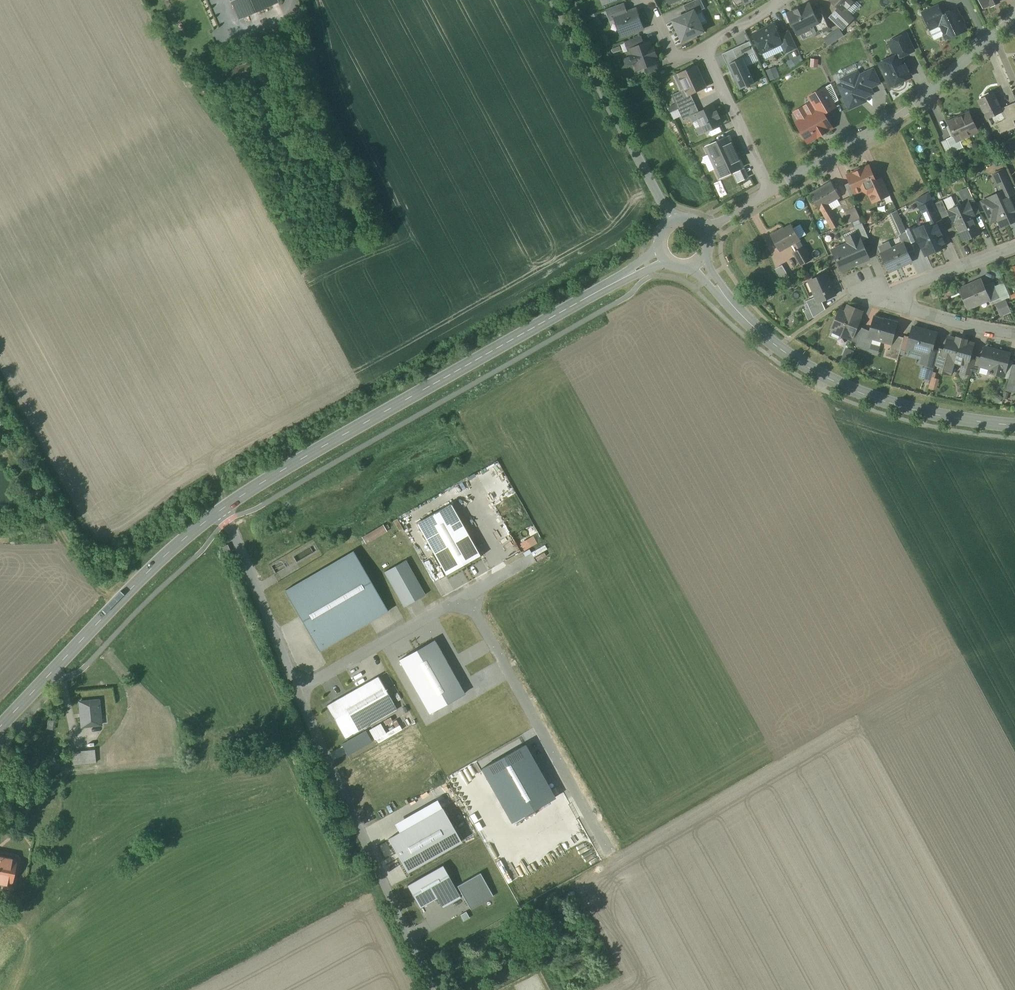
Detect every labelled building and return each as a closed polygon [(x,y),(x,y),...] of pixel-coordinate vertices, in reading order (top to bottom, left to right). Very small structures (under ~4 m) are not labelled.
[(244,18),(278,3),(277,0),(236,0),(244,18)] [(689,15),(694,12),(695,13),(704,8),(701,0),(697,0),(684,6),(689,15)] [(839,8),(843,12),(845,10),(855,0),(831,0),(839,8)] [(623,3),(607,9),(611,19),(615,18),(615,17),(627,13),(623,3)] [(809,5),(788,15),(797,34),(813,27),(819,24),(814,15),(809,5)] [(938,7),(923,14),(930,29),(940,24),(937,19),(942,17),(938,7)] [(843,12),(839,8),(830,18),(842,29),(853,18),(845,10),(843,12)] [(627,13),(615,17),(615,18),(622,36),(643,29),(636,9),(627,13)] [(952,12),(949,11),(946,13),(945,16),(942,17),(937,19),(940,24),(941,27),(940,28),(944,35),(944,34),(947,40),(966,31),(956,10),(952,12)] [(829,27),(822,11),(814,15),(819,24),(813,27),(816,34),(829,27)] [(689,15),(675,21),(684,40),(703,31),(695,13),(694,12),(689,15)] [(770,28),(754,35),(762,53),(781,44),(782,43),(779,37),(777,32),(778,32),(778,30),(776,25),(774,25),(770,27),(770,28)] [(788,32),(779,37),(782,43),(781,44),(786,53),(796,48),(795,47),(796,47),(790,33),(789,33),(788,32)] [(906,35),(889,43),(896,57),(900,55),(901,57),(914,51),(906,35)] [(642,36),(625,42),(628,51),(631,50),(645,45),(642,36)] [(753,52),(749,42),(723,53),(731,73),(733,72),(729,62),(743,56),(753,52)] [(645,45),(631,50),(633,56),(631,56),(634,65),(636,64),(638,70),(657,64),(655,57),(657,57),(654,48),(652,49),(650,43),(645,45)] [(901,57),(900,55),(896,57),(880,64),(891,87),(911,77),(908,73),(907,72),(905,67),(905,66),(901,57)] [(733,72),(741,89),(754,83),(743,56),(729,62),(733,72)] [(248,63),(225,73),(230,84),(252,75),(248,63)] [(696,66),(678,75),(685,89),(688,95),(691,94),(705,87),(696,66)] [(874,69),(864,73),(864,74),(864,75),(866,80),(876,75),(874,69)] [(858,73),(848,78),(849,81),(839,86),(849,109),(861,103),(860,102),(864,100),(863,98),(872,94),(866,80),(864,75),(859,77),(858,73)] [(825,88),(809,96),(811,101),(816,109),(826,112),(835,107),(825,88)] [(685,89),(672,95),(678,109),(694,102),(691,94),(688,95),(685,89)] [(993,93),(978,101),(987,120),(994,116),(1003,112),(1001,109),(993,93)] [(811,101),(793,112),(802,133),(801,135),(804,139),(806,140),(808,143),(833,128),(826,112),(816,109),(811,101)] [(694,102),(678,109),(684,121),(691,117),(699,113),(694,102)] [(1007,107),(1013,121),(1014,121),(1014,120),(1014,103),(1007,107)] [(699,113),(691,117),(693,122),(699,119),(704,132),(721,124),(718,118),(719,117),(717,112),(716,112),(713,107),(699,113)] [(1001,109),(1003,112),(994,116),(1001,133),(1014,127),(1014,124),(1014,121),(1013,121),(1007,107),(1001,109)] [(956,119),(948,122),(954,136),(956,142),(960,140),(959,138),(969,134),(970,136),(978,132),(969,113),(969,114),(956,119)] [(956,142),(954,136),(947,140),(953,152),(963,148),(960,140),(956,142)] [(729,138),(705,149),(720,180),(744,169),(729,138)] [(869,166),(847,176),(851,183),(855,193),(856,193),(863,190),(877,184),(876,182),(869,166)] [(1006,171),(993,176),(1001,194),(1004,192),(1000,183),(1010,179),(1006,171)] [(877,184),(863,190),(863,191),(868,194),(869,193),(873,202),(890,195),(882,179),(876,182),(877,184)] [(1000,183),(1004,192),(1007,191),(1009,196),(1014,194),(1014,191),(1013,187),(1010,179),(1000,183)] [(851,183),(845,185),(850,197),(851,197),(852,199),(858,197),(856,193),(855,193),(851,183)] [(831,184),(811,194),(820,209),(828,205),(839,198),(831,184)] [(989,199),(993,208),(986,211),(991,222),(998,219),(1001,227),(1014,220),(1014,209),(1009,196),(1007,191),(1004,192),(1001,194),(989,199)] [(929,193),(917,200),(921,208),(924,207),(923,206),(933,202),(929,193)] [(850,197),(840,202),(845,212),(855,208),(850,197)] [(980,213),(974,200),(969,203),(975,216),(980,213)] [(942,201),(935,204),(941,219),(948,216),(942,201)] [(933,202),(923,206),(924,207),(930,221),(933,220),(934,222),(935,222),(941,219),(933,202)] [(975,216),(969,203),(949,212),(953,221),(955,221),(971,214),(972,217),(975,216)] [(828,205),(820,209),(832,230),(839,226),(828,205)] [(971,214),(955,221),(960,232),(963,231),(967,240),(980,234),(972,217),(971,214)] [(934,222),(915,230),(921,244),(920,245),(920,246),(922,245),(926,255),(945,246),(935,222),(934,222)] [(869,238),(862,223),(853,227),(856,234),(858,233),(861,242),(869,238)] [(791,225),(779,232),(779,231),(771,236),(780,252),(800,240),(791,225)] [(915,250),(906,232),(899,236),(903,244),(908,253),(915,250)] [(849,246),(834,253),(833,250),(833,251),(842,271),(869,259),(861,242),(858,233),(856,234),(846,238),(849,246)] [(903,244),(881,254),(890,272),(912,262),(908,253),(903,244)] [(803,248),(793,253),(801,266),(811,261),(803,248)] [(789,278),(782,265),(775,269),(782,282),(789,278)] [(826,274),(809,282),(816,297),(819,303),(822,302),(835,296),(826,274)] [(981,280),(960,290),(968,309),(989,300),(990,300),(984,287),(981,280)] [(994,282),(984,287),(990,300),(989,300),(990,303),(1001,298),(994,282)] [(819,303),(816,297),(807,301),(814,318),(826,310),(822,302),(819,303)] [(847,306),(845,313),(840,311),(832,329),(833,329),(834,327),(842,330),(840,334),(849,337),(852,339),(858,326),(861,319),(860,319),(863,312),(847,306)] [(898,324),(874,317),(870,331),(869,336),(873,338),(873,339),(891,344),(892,344),(895,335),(898,324)] [(858,326),(852,339),(849,337),(848,340),(857,344),(864,329),(858,326)] [(936,334),(913,328),(908,347),(917,349),(917,350),(917,351),(924,352),(931,354),(932,350),(936,334)] [(870,331),(864,329),(857,344),(856,347),(869,352),(873,339),(873,338),(869,336),(870,331)] [(904,338),(895,335),(892,344),(891,344),(889,351),(899,354),(904,338)] [(967,340),(957,338),(957,340),(949,338),(945,351),(941,364),(945,365),(953,367),(954,362),(964,365),(968,366),(969,359),(973,345),(966,343),(967,340)] [(998,352),(992,350),(985,348),(982,358),(981,364),(981,365),(991,367),(989,373),(1003,377),(1009,354),(998,351),(998,352)] [(945,351),(939,349),(938,352),(935,365),(944,367),(945,365),(941,364),(945,351)] [(931,354),(924,352),(921,363),(934,367),(935,365),(938,352),(932,350),(931,354)] [(982,358),(977,357),(975,361),(973,371),(979,373),(981,365),(981,364),(982,358)] [(968,366),(964,365),(962,373),(971,375),(973,371),(975,361),(969,359),(968,366)] [(937,379),(932,377),(928,389),(934,390),(937,379)] [(450,504),(416,523),(446,576),(480,556),(450,504)] [(384,526),(362,538),(365,544),(387,531),(384,526)] [(353,551),(284,591),(319,651),(388,612),(353,551)] [(405,560),(384,572),(403,606),(425,594),(405,560)] [(434,641),(399,660),(429,714),(464,694),(434,641)] [(378,677),(326,706),(344,739),(397,710),(378,677)] [(76,701),(79,727),(102,725),(100,698),(76,701)] [(524,745),(481,769),(511,822),(554,798),(524,745)] [(95,748),(72,750),(73,766),(96,764),(95,748)] [(27,819),(23,796),(14,797),(18,820),(27,819)] [(394,824),(399,833),(442,808),(437,800),(394,824)] [(407,872),(461,842),(442,808),(399,833),(388,839),(407,872)] [(0,856),(0,884),(11,886),(17,859),(0,856)] [(442,865),(406,885),(419,909),(437,899),(442,908),(460,898),(442,865)] [(493,896),(480,873),(457,886),(470,909),(493,896)]
